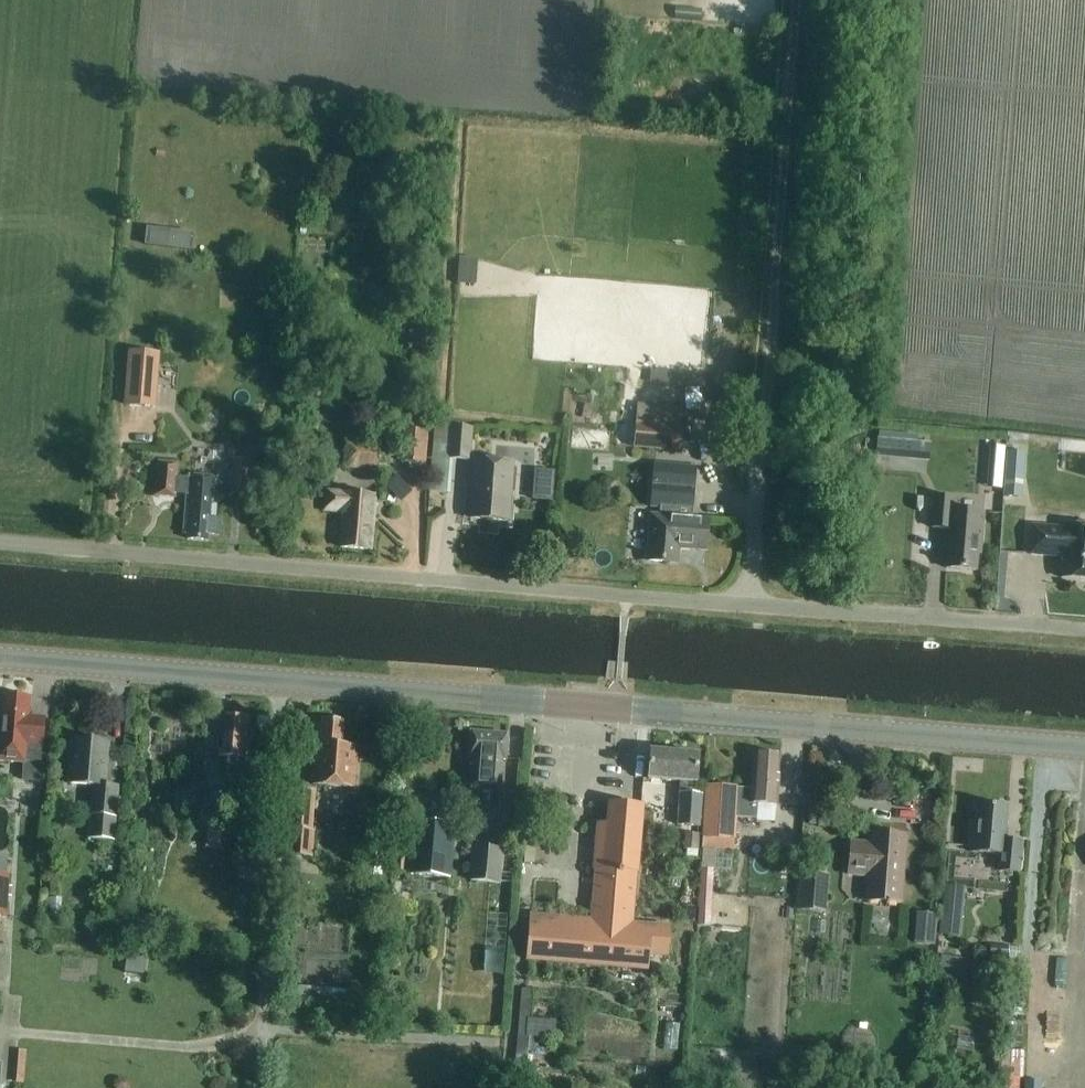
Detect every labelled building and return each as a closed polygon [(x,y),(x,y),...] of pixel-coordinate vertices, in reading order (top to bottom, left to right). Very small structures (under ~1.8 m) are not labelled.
[(149,259),(197,263),(198,246),(150,242),(149,259)] [(128,351),(124,406),(155,408),(160,353),(128,351)] [(637,405),(635,424),(634,447),(679,450),(682,409),(637,405)] [(431,456),(469,459),(471,429),(434,426),(431,456)] [(260,428),(258,454),(273,456),(275,430),(260,428)] [(404,429),(401,461),(424,463),(427,431),(404,429)] [(916,441),(916,435),(891,433),(891,439),(877,438),(876,451),(926,455),(927,442),(916,441)] [(344,442),(342,470),(375,472),(377,444),(344,442)] [(1004,463),(1005,447),(990,446),(989,461),(1004,463)] [(341,454),(305,452),(304,472),(340,474),(341,454)] [(1024,476),(1025,453),(1006,452),(1005,475),(1024,476)] [(260,462),(247,461),(233,460),(230,494),(258,496),(260,462)] [(474,461),(469,519),(507,522),(511,464),(474,461)] [(187,540),(207,542),(207,535),(219,536),(220,518),(214,518),(217,477),(192,475),(192,477),(177,476),(178,464),(156,462),(154,497),(175,498),(175,495),(185,495),(182,535),(187,535),(187,540)] [(692,520),(696,469),(654,466),(651,509),(669,510),(669,518),(649,516),(646,562),(677,565),(678,550),(704,552),(707,521),(692,520)] [(413,468),(412,499),(426,499),(426,468),(413,468)] [(260,474),(259,496),(275,497),(276,475),(260,474)] [(340,549),(368,551),(373,497),(325,493),(323,512),(343,514),(340,549)] [(945,569),(975,572),(976,555),(980,555),(983,513),(951,510),(952,499),(933,497),(930,528),(948,530),(945,569)] [(1084,581),(1084,527),(1064,526),(1064,529),(1031,527),(1028,555),(1062,558),(1060,579),(1084,581)] [(29,699),(1,696),(0,708),(0,763),(23,765),(24,763),(39,764),(40,747),(41,747),(43,719),(27,718),(29,699)] [(246,720),(220,718),(216,757),(226,757),(225,770),(235,771),(233,794),(256,796),(259,760),(243,759),(246,720)] [(357,749),(340,748),(342,723),(322,721),(321,725),(315,725),(311,786),(354,789),(357,749)] [(204,776),(210,734),(191,731),(185,773),(204,776)] [(506,736),(469,733),(467,759),(470,759),(468,785),(499,787),(501,762),(504,762),(506,736)] [(112,842),(114,816),(117,788),(104,787),(107,744),(72,741),(72,742),(67,746),(66,757),(70,762),(68,785),(92,787),(88,840),(112,842)] [(697,756),(649,752),(647,780),(679,783),(678,795),(694,796),(697,756)] [(718,819),(701,818),(699,839),(701,839),(701,850),(732,851),(733,840),(734,840),(735,817),(756,818),(757,802),(776,804),(779,757),(753,755),(750,789),(720,787),(718,819)] [(461,801),(463,764),(424,761),(422,798),(461,801)] [(616,783),(614,793),(663,800),(665,790),(616,783)] [(704,783),(701,818),(718,819),(720,787),(721,785),(704,783)] [(312,831),(315,792),(289,790),(287,814),(289,815),(286,854),(312,856),(314,831),(312,831)] [(694,796),(678,795),(675,827),(699,828),(701,796),(694,796)] [(641,807),(609,804),(608,825),(598,824),(594,870),(596,870),(592,921),(530,916),(527,958),(647,969),(649,954),(666,955),(669,927),(631,924),(641,807)] [(1006,809),(976,806),(974,822),(972,822),(969,851),(999,854),(997,869),(1018,871),(1021,841),(1003,840),(1006,809)] [(194,815),(193,833),(206,834),(205,850),(221,850),(222,817),(194,815)] [(450,878),(455,824),(412,821),(408,875),(450,878)] [(867,843),(850,841),(848,841),(845,878),(863,879),(862,902),(901,905),(906,835),(867,832),(867,843)] [(482,948),(506,949),(511,875),(501,874),(502,850),(470,848),(467,883),(486,884),(482,948)] [(5,917),(6,898),(11,898),(11,888),(7,888),(7,876),(4,876),(5,860),(0,860),(0,917),(5,917)] [(1059,866),(1058,877),(1084,880),(1084,869),(1059,866)] [(411,883),(396,870),(384,884),(398,897),(411,883)] [(792,911),(824,914),(827,875),(795,873),(792,911)] [(937,935),(958,937),(963,887),(942,885),(937,935)] [(1084,966),(1084,903),(1084,907),(1083,907),(1077,966),(1084,966)] [(912,945),(933,947),(936,916),(915,914),(912,945)] [(1008,960),(1009,945),(990,944),(989,958),(1008,960)] [(488,952),(487,966),(503,966),(503,953),(488,952)] [(126,954),(124,975),(144,977),(146,956),(126,954)] [(941,955),(937,976),(961,980),(964,958),(941,955)] [(39,965),(27,971),(34,984),(46,978),(39,965)] [(346,1004),(347,990),(298,986),(297,1000),(346,1004)] [(514,1067),(525,1068),(531,991),(520,990),(514,1067)] [(1019,1078),(1020,1051),(1001,1051),(1001,1078),(1019,1078)] [(119,1078),(114,1081),(113,1087),(114,1087),(130,1087),(131,1084),(127,1079),(119,1078)]
